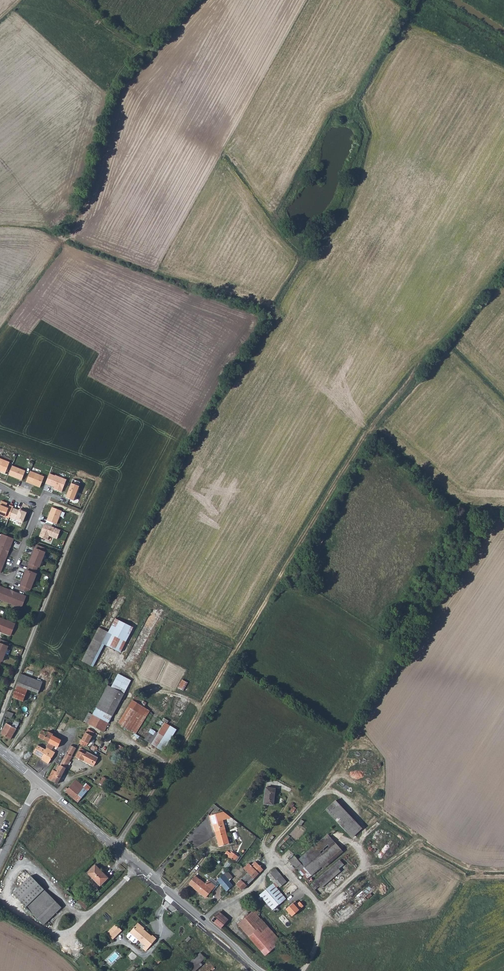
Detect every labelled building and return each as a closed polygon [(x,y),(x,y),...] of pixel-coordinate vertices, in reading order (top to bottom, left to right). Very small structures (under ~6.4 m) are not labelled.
[(0,459),(0,472),(5,474),(8,466),(10,463),(0,459)] [(23,472),(8,466),(5,474),(5,475),(19,481),(23,472)] [(29,472),(25,483),(40,489),(44,478),(29,472)] [(65,481),(47,474),(43,485),(52,489),(52,491),(60,494),(65,481)] [(82,486),(72,483),(67,498),(77,501),(82,486)] [(13,508),(13,506),(9,504),(8,508),(6,508),(8,503),(0,500),(0,501),(0,515),(8,518),(13,508)] [(61,511),(50,507),(45,521),(56,525),(61,511)] [(13,508),(8,518),(20,523),(25,512),(18,509),(17,510),(13,508)] [(42,525),(37,538),(45,541),(46,538),(55,541),(59,531),(42,525)] [(0,534),(0,535),(0,567),(11,538),(0,534)] [(41,552),(43,548),(34,545),(18,589),(26,592),(28,589),(29,589),(35,574),(33,573),(36,566),(37,567),(43,553),(41,552)] [(26,596),(0,587),(0,598),(22,607),(26,596)] [(101,638),(104,640),(119,648),(134,624),(116,613),(101,638)] [(10,635),(15,624),(0,618),(0,631),(10,635)] [(91,662),(104,640),(101,638),(92,633),(79,655),(91,662)] [(0,661),(2,662),(8,646),(6,646),(7,642),(0,640),(0,661)] [(22,668),(21,673),(31,677),(33,672),(22,668)] [(21,673),(16,684),(18,685),(29,689),(39,692),(43,681),(31,677),(21,673)] [(122,693),(129,680),(118,674),(110,687),(122,693)] [(185,690),(187,681),(180,679),(178,689),(185,690)] [(131,681),(129,680),(122,693),(123,694),(131,681)] [(29,689),(18,685),(13,697),(24,701),(29,689)] [(110,687),(107,685),(94,708),(110,717),(123,694),(122,693),(110,687)] [(119,720),(132,696),(116,718),(119,720)] [(146,706),(132,696),(119,720),(130,728),(146,706)] [(110,717),(94,708),(91,713),(107,722),(110,717)] [(107,722),(91,713),(85,724),(101,733),(107,722)] [(176,730),(164,722),(149,743),(162,751),(176,730)] [(10,739),(16,729),(7,724),(1,734),(10,739)] [(38,727),(37,730),(35,734),(44,739),(48,733),(49,731),(43,728),(42,729),(38,727)] [(90,736),(92,732),(86,728),(77,743),(83,746),(85,744),(87,745),(91,737),(90,736)] [(48,733),(44,739),(50,742),(54,744),(57,738),(48,733)] [(35,742),(30,750),(38,756),(38,757),(44,761),(51,748),(47,746),(42,742),(40,745),(35,742)] [(69,745),(64,753),(69,757),(74,748),(69,745)] [(79,747),(74,757),(81,761),(82,759),(92,765),(97,757),(79,747)] [(369,770),(369,750),(360,750),(360,770),(369,770)] [(69,757),(64,753),(57,765),(64,769),(71,757),(69,757)] [(57,765),(56,764),(54,768),(55,769),(54,770),(52,769),(47,778),(56,783),(64,769),(57,765)] [(99,784),(104,787),(108,779),(103,777),(99,784)] [(69,795),(74,800),(75,801),(79,796),(77,794),(83,786),(75,779),(68,788),(66,786),(63,790),(69,795)] [(274,788),(264,786),(262,805),(272,806),(274,788)] [(338,792),(328,801),(327,801),(354,829),(361,822),(364,819),(338,792)] [(212,823),(215,836),(220,835),(226,834),(222,820),(231,818),(223,811),(208,815),(210,823),(212,823)] [(312,869),(333,848),(339,842),(324,827),(304,846),(297,854),(303,859),(311,868),(312,869)] [(220,835),(215,836),(218,847),(229,844),(226,834),(220,835)] [(231,848),(228,853),(234,858),(237,852),(231,848)] [(288,855),(297,865),(303,859),(297,854),(293,850),(288,855)] [(316,883),(343,855),(338,851),(311,878),(316,883)] [(261,865),(257,860),(254,858),(250,862),(248,861),(244,865),(246,867),(253,873),(261,865)] [(305,872),(311,868),(303,859),(297,865),(305,872)] [(93,863),(85,872),(97,885),(106,877),(93,863)] [(272,866),(271,867),(267,871),(274,878),(272,881),(270,879),(262,889),(264,890),(262,892),(266,895),(268,894),(277,903),(285,894),(276,884),(278,882),(280,883),(285,877),(272,866)] [(241,885),(253,873),(246,867),(236,877),(235,879),(241,885)] [(233,874),(227,868),(223,871),(228,878),(233,874)] [(228,878),(223,871),(216,877),(222,883),(228,878)] [(29,876),(11,893),(41,924),(59,907),(29,876)] [(205,882),(198,876),(191,884),(203,893),(210,884),(206,881),(205,882)] [(228,878),(222,883),(226,888),(232,883),(228,878)] [(277,903),(285,909),(294,918),(311,899),(294,884),(285,894),(277,903)] [(237,918),(248,930),(259,920),(264,916),(257,908),(259,906),(255,902),(237,918)] [(216,907),(208,916),(219,925),(226,915),(216,907)] [(259,920),(248,930),(251,933),(267,919),(264,916),(259,920)] [(267,919),(251,933),(265,949),(281,935),(267,919)] [(145,928),(139,923),(127,935),(127,937),(134,942),(136,942),(138,940),(144,946),(142,948),(145,951),(157,939),(153,935),(151,936),(144,930),(145,928)] [(107,933),(113,939),(122,930),(116,924),(107,933)] [(207,954),(202,949),(189,963),(195,968),(207,954)] [(216,962),(207,970),(210,970),(217,963),(216,962)]
